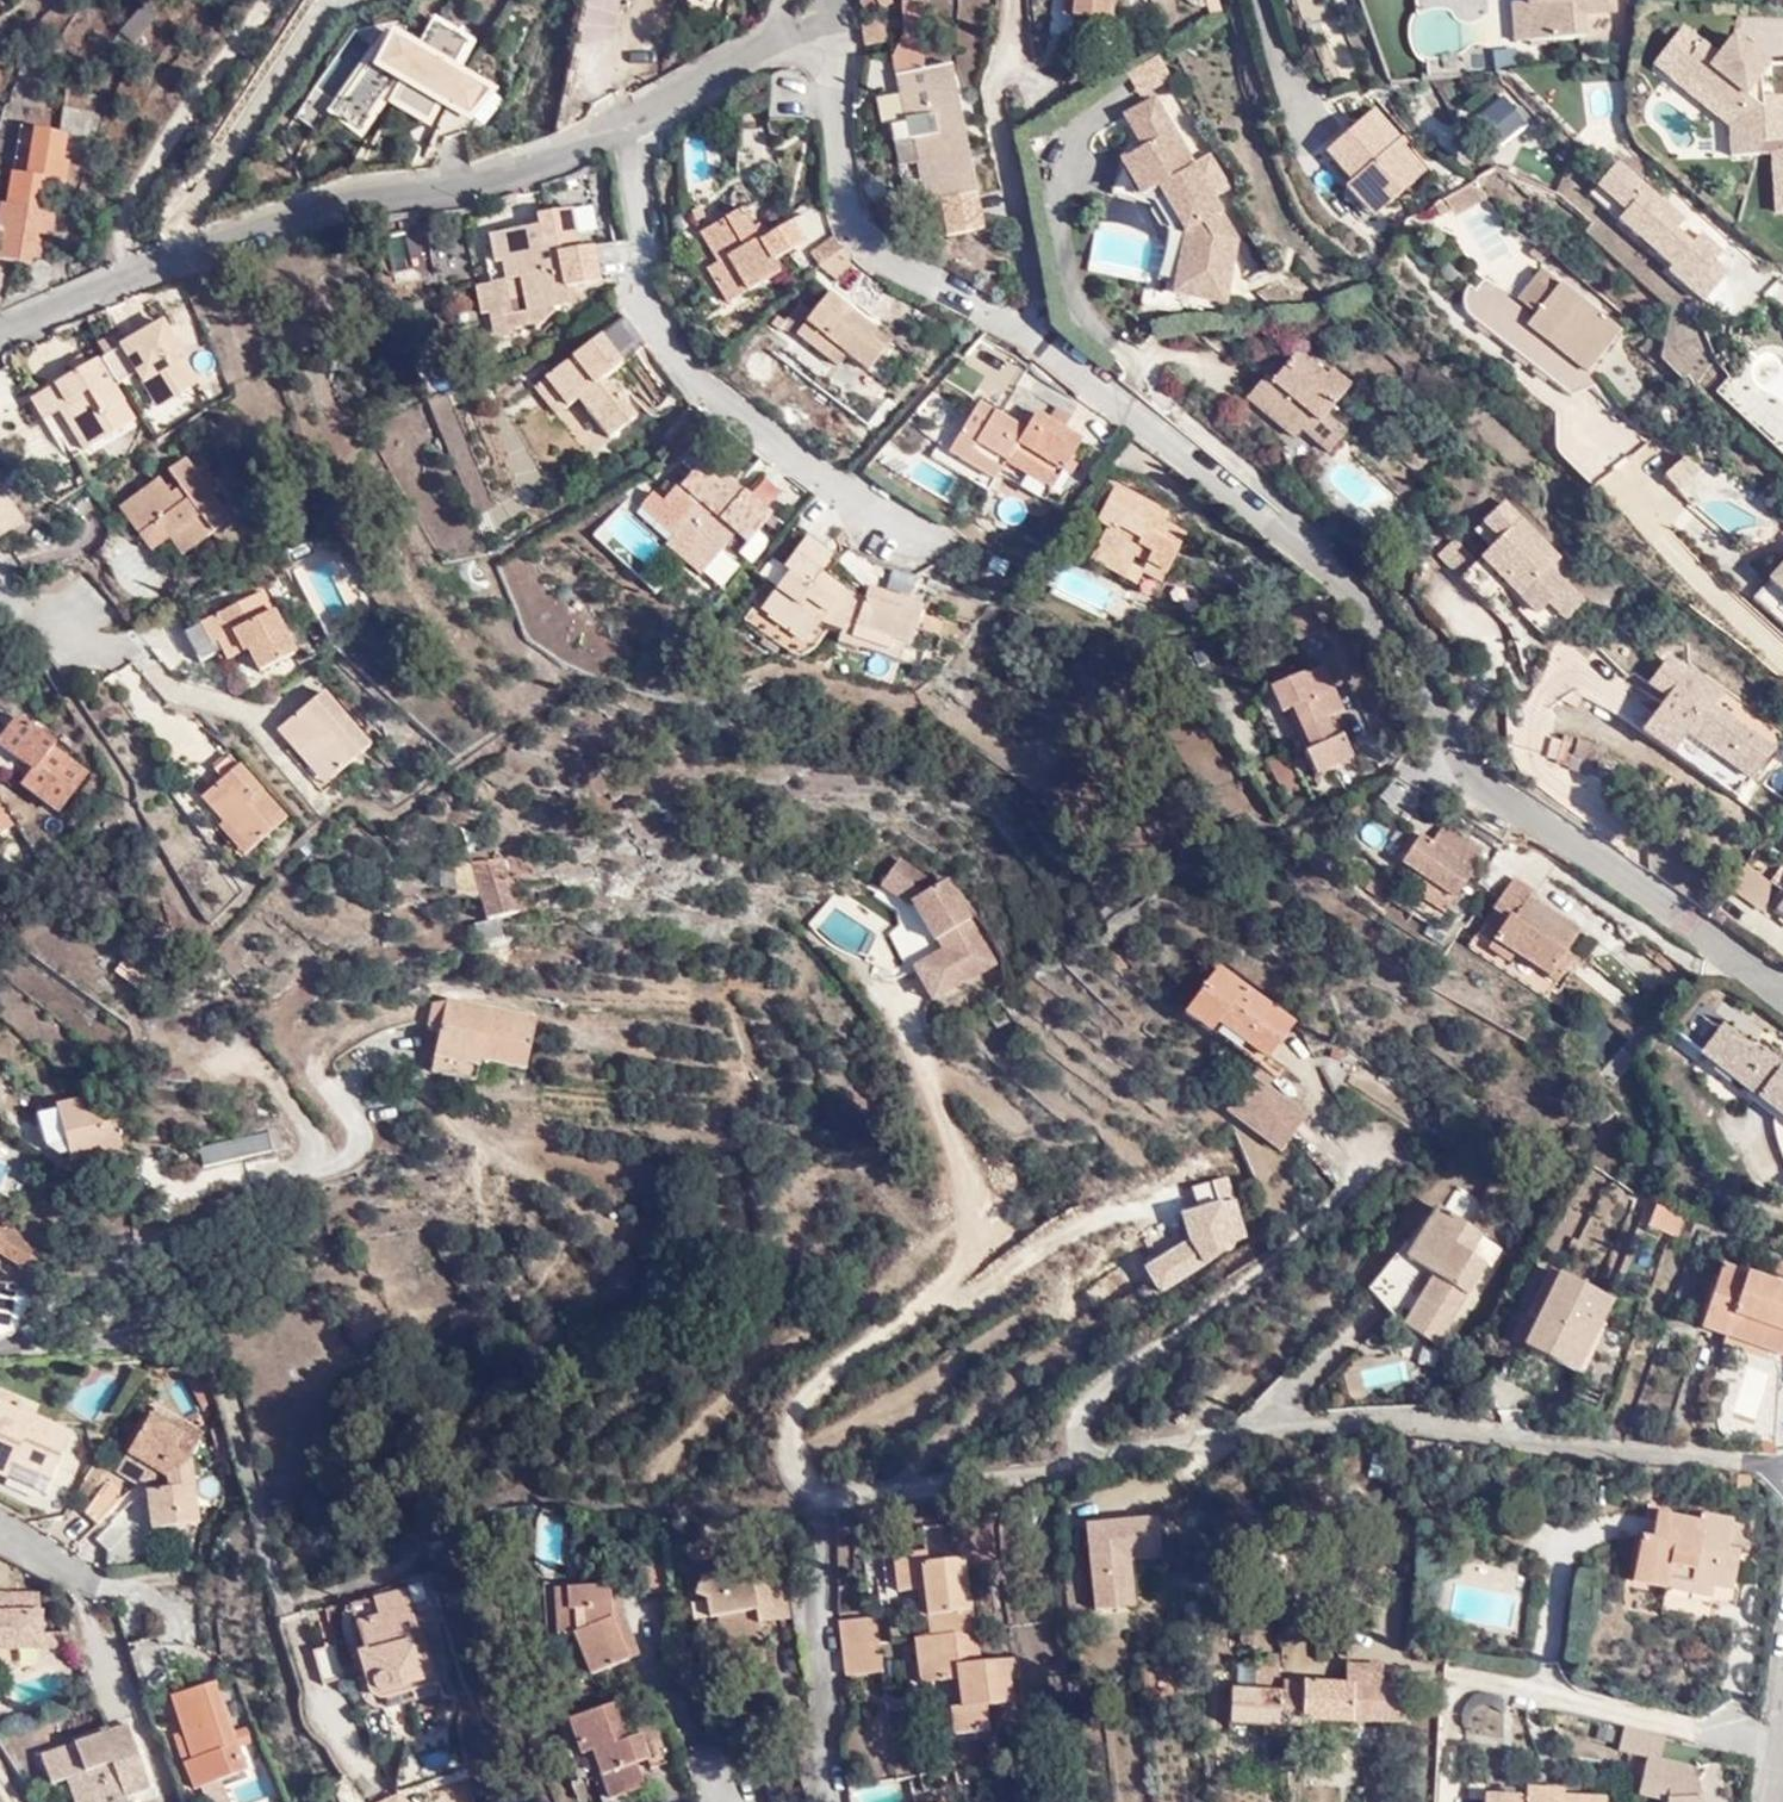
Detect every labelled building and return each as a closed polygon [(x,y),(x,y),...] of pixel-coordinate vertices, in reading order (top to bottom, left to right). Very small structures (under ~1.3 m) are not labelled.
[(869,0),(852,0),(859,18),(875,9),(869,0)] [(1059,11),(1072,11),(1071,22),(1112,24),(1113,0),(1061,0),(1059,11)] [(1215,12),(1213,0),(1199,0),(1201,19),(1215,12)] [(1459,0),(1412,0),(1413,12),(1460,9),(1459,0)] [(1500,42),(1578,38),(1578,13),(1609,11),(1608,0),(1497,0),(1500,42)] [(137,6),(117,32),(132,44),(152,17),(137,6)] [(853,20),(853,43),(880,42),(879,18),(853,20)] [(1676,36),(1692,53),(1705,36),(1689,23),(1676,36)] [(387,31),(386,31),(335,102),(314,90),(297,116),(319,129),(328,113),(360,135),(384,99),(429,123),(440,102),(468,119),(494,90),(387,31)] [(1692,53),(1680,67),(1707,87),(1701,93),(1732,122),(1735,147),(1758,148),(1757,139),(1782,139),(1782,92),(1768,93),(1756,80),(1768,62),(1734,34),(1720,50),(1705,36),(1692,53)] [(1511,46),(1490,49),(1493,68),(1515,65),(1511,46)] [(954,69),(894,80),(902,128),(889,130),(893,150),(915,147),(919,172),(925,204),(940,202),(944,233),(985,226),(954,69)] [(902,128),(894,80),(880,82),(883,97),(884,104),(876,105),(881,132),(889,130),(902,128)] [(1494,93),(1464,120),(1490,149),(1520,126),(1494,93)] [(1221,296),(1232,232),(1152,95),(1120,114),(1137,144),(1143,141),(1146,146),(1119,161),(1142,200),(1143,200),(1154,221),(1163,224),(1154,284),(1221,296)] [(86,134),(90,112),(62,108),(58,130),(86,134)] [(1358,110),(1312,149),(1338,179),(1331,186),(1360,220),(1419,169),(1391,138),(1386,143),(1358,110)] [(40,132),(41,122),(24,119),(17,169),(27,169),(34,130),(40,132)] [(32,267),(33,260),(48,263),(57,214),(40,212),(47,176),(60,178),(67,137),(40,132),(34,130),(27,169),(25,178),(12,176),(6,207),(0,205),(0,261),(32,267)] [(915,147),(893,150),(897,176),(919,172),(915,147)] [(1619,216),(1611,225),(1701,302),(1733,264),(1614,162),(1589,191),(1619,216)] [(1472,184),(1426,209),(1433,220),(1443,214),(1447,220),(1481,200),(1472,184)] [(734,203),(691,228),(710,259),(699,265),(719,301),(771,272),(765,259),(798,241),(782,215),(751,233),(734,203)] [(560,204),(530,212),(534,226),(479,239),(482,264),(491,263),(494,279),(463,285),(473,341),(508,338),(563,306),(562,294),(592,287),(585,250),(572,253),(560,204)] [(390,240),(396,279),(411,276),(405,238),(390,240)] [(789,252),(799,273),(810,266),(833,247),(818,238),(803,249),(797,245),(789,252)] [(846,261),(833,247),(810,266),(833,287),(849,271),(843,264),(846,261)] [(1533,317),(1552,287),(1533,270),(1511,300),(1533,317)] [(1615,333),(1552,287),(1533,317),(1511,300),(1480,276),(1463,292),(1467,324),(1572,402),(1594,374),(1588,367),(1615,333)] [(820,286),(783,336),(832,368),(843,354),(862,367),(879,341),(863,329),(868,320),(820,286)] [(589,338),(538,377),(561,407),(574,398),(602,437),(630,419),(599,378),(612,367),(589,338)] [(68,417),(86,442),(129,409),(79,340),(56,358),(66,369),(24,401),(37,421),(48,435),(68,417)] [(1335,380),(1306,357),(1279,388),(1272,383),(1250,411),(1297,449),(1310,434),(1336,455),(1355,433),(1336,418),(1361,388),(1341,372),(1335,380)] [(561,407),(538,377),(525,386),(549,417),(561,407)] [(37,421),(24,401),(8,414),(22,433),(37,421)] [(1076,452),(1025,420),(1015,434),(972,402),(935,456),(984,487),(994,476),(1009,484),(1005,492),(1035,510),(1076,452)] [(66,458),(86,442),(68,417),(48,435),(66,458)] [(1679,491),(1697,469),(1679,455),(1662,478),(1679,491)] [(159,478),(125,500),(141,524),(152,517),(165,537),(174,531),(185,550),(231,520),(193,459),(172,471),(180,482),(167,490),(159,478)] [(689,509),(665,533),(699,562),(728,531),(742,541),(767,517),(701,459),(672,494),(689,509)] [(32,514),(8,479),(0,484),(0,533),(32,514)] [(1144,562),(1139,572),(1158,584),(1182,540),(1150,522),(1156,511),(1111,487),(1089,524),(1102,534),(1091,550),(1121,564),(1130,553),(1144,562)] [(141,524),(125,500),(112,508),(129,532),(141,524)] [(1550,570),(1561,559),(1504,502),(1475,531),(1492,548),(1461,579),(1489,606),(1502,593),(1546,639),(1563,622),(1548,606),(1567,587),(1550,570)] [(141,524),(129,532),(131,534),(142,552),(165,537),(152,517),(141,524)] [(699,562),(665,533),(663,534),(653,547),(685,576),(699,562)] [(806,644),(840,587),(816,570),(823,559),(794,539),(772,574),(786,583),(765,617),(806,644)] [(1457,540),(1438,552),(1451,571),(1470,559),(1457,540)] [(1780,541),(1729,602),(1782,645),(1782,544),(1780,541)] [(1128,591),(1139,572),(1144,562),(1130,553),(1121,564),(1091,550),(1082,565),(1128,591)] [(881,562),(856,552),(851,568),(877,578),(881,562)] [(786,583),(772,574),(748,606),(765,617),(786,583)] [(256,582),(195,619),(209,645),(219,659),(241,646),(253,665),(294,641),(256,582)] [(860,598),(840,587),(806,644),(846,649),(858,607),(860,598)] [(1548,606),(1563,622),(1583,603),(1567,587),(1548,606)] [(862,590),(860,598),(858,607),(896,614),(899,600),(862,590)] [(858,607),(846,649),(873,655),(877,648),(911,657),(927,606),(899,600),(896,614),(858,607)] [(209,645),(195,619),(179,630),(194,653),(209,645)] [(1736,801),(1773,752),(1714,707),(1724,695),(1689,669),(1686,673),(1668,659),(1648,685),(1666,699),(1642,731),(1736,801)] [(1258,686),(1265,701),(1267,708),(1276,704),(1297,746),(1330,732),(1299,671),(1291,676),(1286,665),(1268,675),(1272,681),(1258,686)] [(321,681),(295,703),(304,716),(284,733),(319,773),(367,736),(321,681)] [(304,716),(295,703),(273,720),(284,733),(304,716)] [(0,729),(0,765),(50,806),(80,767),(46,743),(49,740),(14,713),(0,729)] [(1334,729),(1330,732),(1297,746),(1307,767),(1345,751),(1334,729)] [(1601,745),(1566,734),(1563,743),(1554,740),(1547,762),(1591,776),(1601,745)] [(221,808),(245,835),(285,800),(227,736),(208,752),(216,763),(196,780),(221,808)] [(1253,758),(1268,791),(1292,778),(1273,745),(1253,758)] [(1391,780),(1377,800),(1407,822),(1421,803),(1391,780)] [(233,845),(245,835),(221,808),(211,816),(233,845)] [(1482,861),(1439,825),(1421,845),(1412,836),(1391,866),(1417,886),(1409,895),(1438,916),(1482,861)] [(501,850),(437,855),(444,889),(469,885),(472,907),(517,903),(514,888),(523,887),(520,865),(503,866),(501,850)] [(999,968),(951,874),(926,887),(911,857),(887,870),(930,953),(908,965),(928,1004),(999,968)] [(1771,881),(1782,891),(1782,866),(1771,881)] [(1529,876),(1502,905),(1516,917),(1500,941),(1562,991),(1593,954),(1584,947),(1594,933),(1548,899),(1552,892),(1529,876)] [(1516,917),(1502,905),(1484,928),(1500,941),(1516,917)] [(472,923),(474,947),(503,944),(502,921),(472,923)] [(1210,970),(1174,1017),(1196,1035),(1205,1026),(1254,1061),(1284,1025),(1210,970)] [(444,1034),(438,1068),(464,1074),(469,1051),(520,1060),(528,1012),(439,994),(430,1032),(444,1034)] [(1687,1062),(1782,1135),(1782,1072),(1749,1046),(1743,1052),(1715,1028),(1687,1062)] [(424,1066),(438,1068),(444,1034),(430,1032),(424,1066)] [(1251,1063),(1241,1077),(1256,1088),(1266,1074),(1251,1063)] [(1241,1077),(1214,1113),(1270,1154),(1296,1117),(1256,1088),(1241,1077)] [(89,1092),(52,1104),(70,1157),(117,1144),(110,1121),(101,1124),(89,1092)] [(247,1126),(179,1149),(186,1173),(256,1151),(247,1126)] [(1474,1231),(1422,1203),(1406,1233),(1399,1229),(1361,1289),(1385,1304),(1389,1295),(1405,1305),(1394,1324),(1427,1342),(1480,1262),(1463,1250),(1474,1231)] [(1630,1232),(1666,1243),(1675,1215),(1641,1204),(1630,1232)] [(0,1212),(0,1244),(26,1258),(36,1237),(0,1212)] [(1675,1215),(1666,1243),(1681,1248),(1689,1220),(1675,1215)] [(0,1244),(0,1316),(26,1258),(0,1244)] [(1711,1267),(1693,1329),(1782,1354),(1782,1284),(1711,1267)] [(1606,1301),(1551,1275),(1518,1350),(1569,1376),(1606,1301)] [(169,1388),(183,1410),(199,1400),(184,1378),(169,1388)] [(26,1479),(49,1433),(0,1408),(0,1467),(26,1479)] [(192,1457),(200,1440),(181,1428),(149,1410),(125,1458),(159,1476),(160,1490),(143,1490),(146,1529),(197,1523),(192,1457)] [(181,1428),(200,1440),(206,1428),(186,1416),(181,1428)] [(26,1479),(0,1467),(0,1486),(19,1496),(26,1479)] [(1738,1516),(1704,1509),(1701,1523),(1659,1514),(1654,1539),(1643,1537),(1635,1577),(1670,1585),(1673,1576),(1715,1585),(1735,1589),(1743,1552),(1732,1549),(1738,1516)] [(1153,1517),(1078,1524),(1091,1612),(1133,1609),(1125,1563),(1161,1557),(1153,1517)] [(933,1627),(956,1623),(947,1555),(914,1558),(912,1543),(870,1546),(873,1594),(908,1590),(911,1612),(929,1611),(933,1627)] [(749,1620),(742,1581),(738,1565),(689,1575),(692,1599),(699,1599),(703,1620),(712,1619),(719,1659),(755,1652),(749,1620)] [(775,1575),(742,1581),(749,1620),(784,1617),(775,1575)] [(1715,1585),(1673,1576),(1670,1585),(1713,1595),(1715,1585)] [(397,1616),(409,1612),(398,1580),(367,1591),(370,1606),(350,1614),(371,1675),(384,1680),(427,1664),(419,1645),(408,1649),(397,1616)] [(600,1584),(575,1586),(576,1593),(551,1594),(550,1634),(568,1633),(588,1674),(625,1658),(607,1619),(600,1584)] [(32,1658),(58,1660),(51,1636),(33,1635),(35,1596),(0,1594),(0,1656),(32,1658)] [(840,1639),(878,1635),(875,1610),(835,1616),(840,1639)] [(911,1612),(914,1630),(933,1627),(929,1611),(911,1612)] [(419,1645),(409,1612),(397,1616),(408,1649),(419,1645)] [(914,1630),(906,1632),(909,1662),(935,1660),(938,1678),(947,1677),(951,1706),(938,1708),(941,1735),(979,1730),(976,1704),(1004,1702),(1002,1678),(1015,1677),(1011,1650),(970,1657),(966,1622),(956,1623),(933,1627),(914,1630)] [(327,1623),(319,1626),(323,1638),(308,1643),(321,1676),(345,1670),(327,1623)] [(840,1639),(847,1668),(882,1662),(878,1635),(840,1639)] [(1252,1656),(1253,1687),(1273,1687),(1273,1670),(1272,1656),(1252,1656)] [(1298,1709),(1343,1710),(1368,1710),(1369,1659),(1340,1658),(1339,1672),(1300,1672),(1299,1688),(1273,1687),(1253,1687),(1222,1686),(1221,1716),(1298,1717),(1298,1709)] [(935,1660),(909,1662),(912,1682),(938,1678),(935,1660)] [(1299,1688),(1300,1672),(1273,1670),(1273,1687),(1299,1688)] [(216,1684),(170,1701),(192,1763),(183,1766),(192,1791),(246,1770),(239,1747),(258,1740),(254,1727),(234,1734),(216,1684)] [(616,1694),(561,1708),(576,1757),(592,1754),(604,1798),(640,1788),(634,1758),(627,1729),(616,1694)] [(1343,1742),(1343,1710),(1298,1709),(1298,1717),(1299,1741),(1343,1742)] [(37,1755),(47,1785),(64,1779),(74,1801),(129,1801),(127,1796),(153,1787),(129,1721),(37,1755)] [(627,1729),(634,1758),(648,1753),(640,1725),(627,1729)] [(1702,1768),(1659,1758),(1664,1737),(1622,1727),(1616,1751),(1644,1757),(1635,1796),(1659,1801),(1694,1801),(1702,1768)] [(1604,1795),(1562,1792),(1562,1782),(1524,1780),(1524,1791),(1482,1789),(1481,1801),(1603,1801),(1604,1795)] [(952,1794),(909,1800),(909,1801),(953,1801),(952,1794)]
